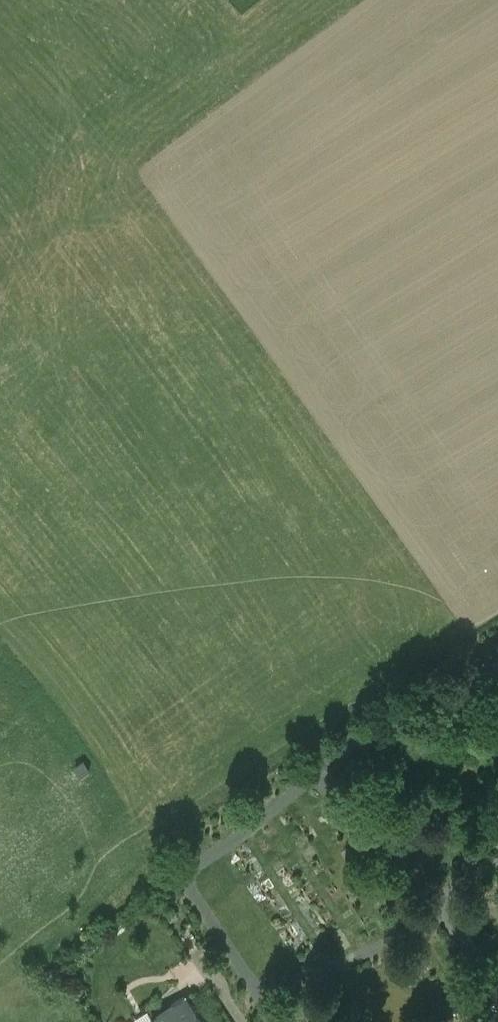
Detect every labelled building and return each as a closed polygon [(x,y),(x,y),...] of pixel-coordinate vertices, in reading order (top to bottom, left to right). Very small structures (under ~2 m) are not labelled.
[(154,1019),(156,1021),(201,1021),(186,999),(156,1018),(154,1019)] [(137,1021),(156,1021),(154,1019),(150,1013),(137,1021)]
